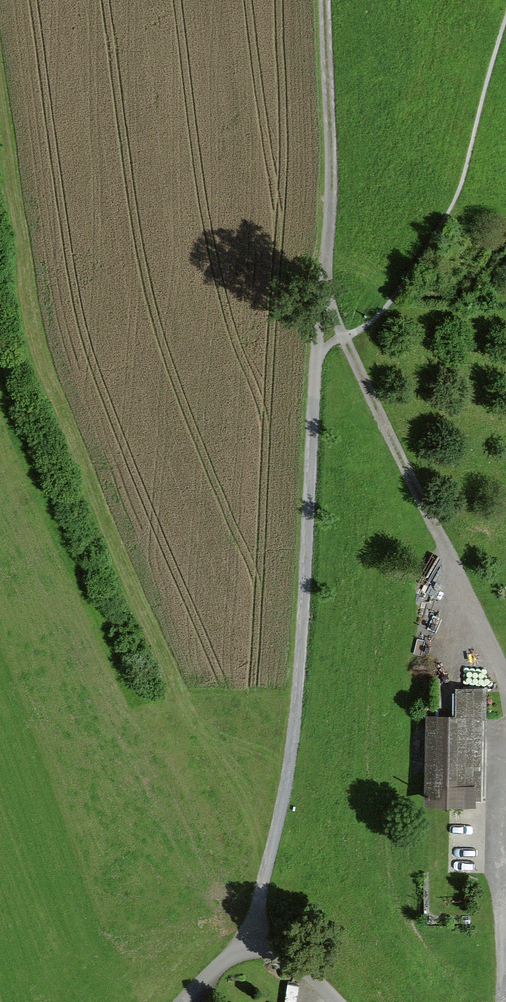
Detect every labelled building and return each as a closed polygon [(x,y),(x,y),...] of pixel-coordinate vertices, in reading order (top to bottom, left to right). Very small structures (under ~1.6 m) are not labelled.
[(458,720),(429,720),(429,856),(476,856),(476,694),(458,694),(458,720)]
